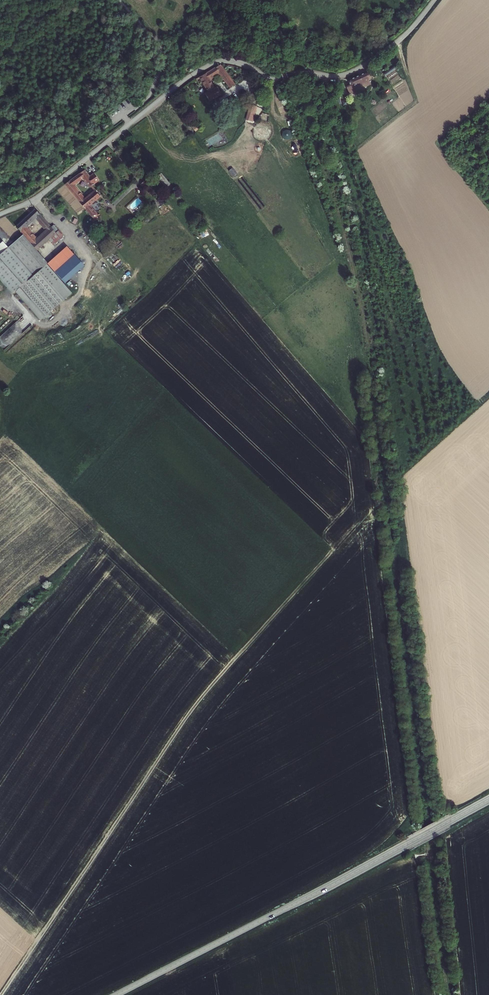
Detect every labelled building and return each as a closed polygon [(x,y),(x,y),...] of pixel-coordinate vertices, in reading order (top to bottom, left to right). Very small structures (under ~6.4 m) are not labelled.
[(217,65),(193,76),(194,77),(196,77),(203,89),(200,91),(204,98),(216,91),(212,84),(209,85),(204,77),(215,72),(227,87),(231,84),(217,65)] [(392,83),(401,77),(395,68),(386,73),(392,83)] [(366,85),(365,82),(372,79),(368,71),(352,78),(351,81),(352,84),(351,85),(352,88),(350,89),(351,92),(366,85)] [(257,85),(250,90),(254,96),(261,90),(257,85)] [(247,93),(242,97),(247,103),(252,100),(247,93)] [(166,103),(155,112),(157,114),(156,115),(158,118),(166,112),(173,121),(175,120),(174,118),(177,116),(166,103)] [(248,120),(256,120),(256,105),(249,105),(248,120)] [(282,132),(287,140),(292,137),(287,129),(282,132)] [(80,171),(61,185),(92,221),(96,218),(87,206),(92,201),(94,205),(99,200),(92,191),(79,200),(69,187),(79,179),(86,188),(95,180),(90,174),(86,177),(80,171)] [(158,172),(153,177),(162,187),(167,183),(158,172)] [(33,209),(14,226),(37,251),(56,235),(33,209)] [(7,293),(41,264),(16,235),(3,247),(0,244),(0,285),(7,293)] [(62,245),(43,262),(46,266),(56,276),(75,259),(62,245)] [(46,266),(13,293),(39,323),(72,295),(46,266)] [(106,287),(108,290),(119,284),(117,280),(106,287)]
